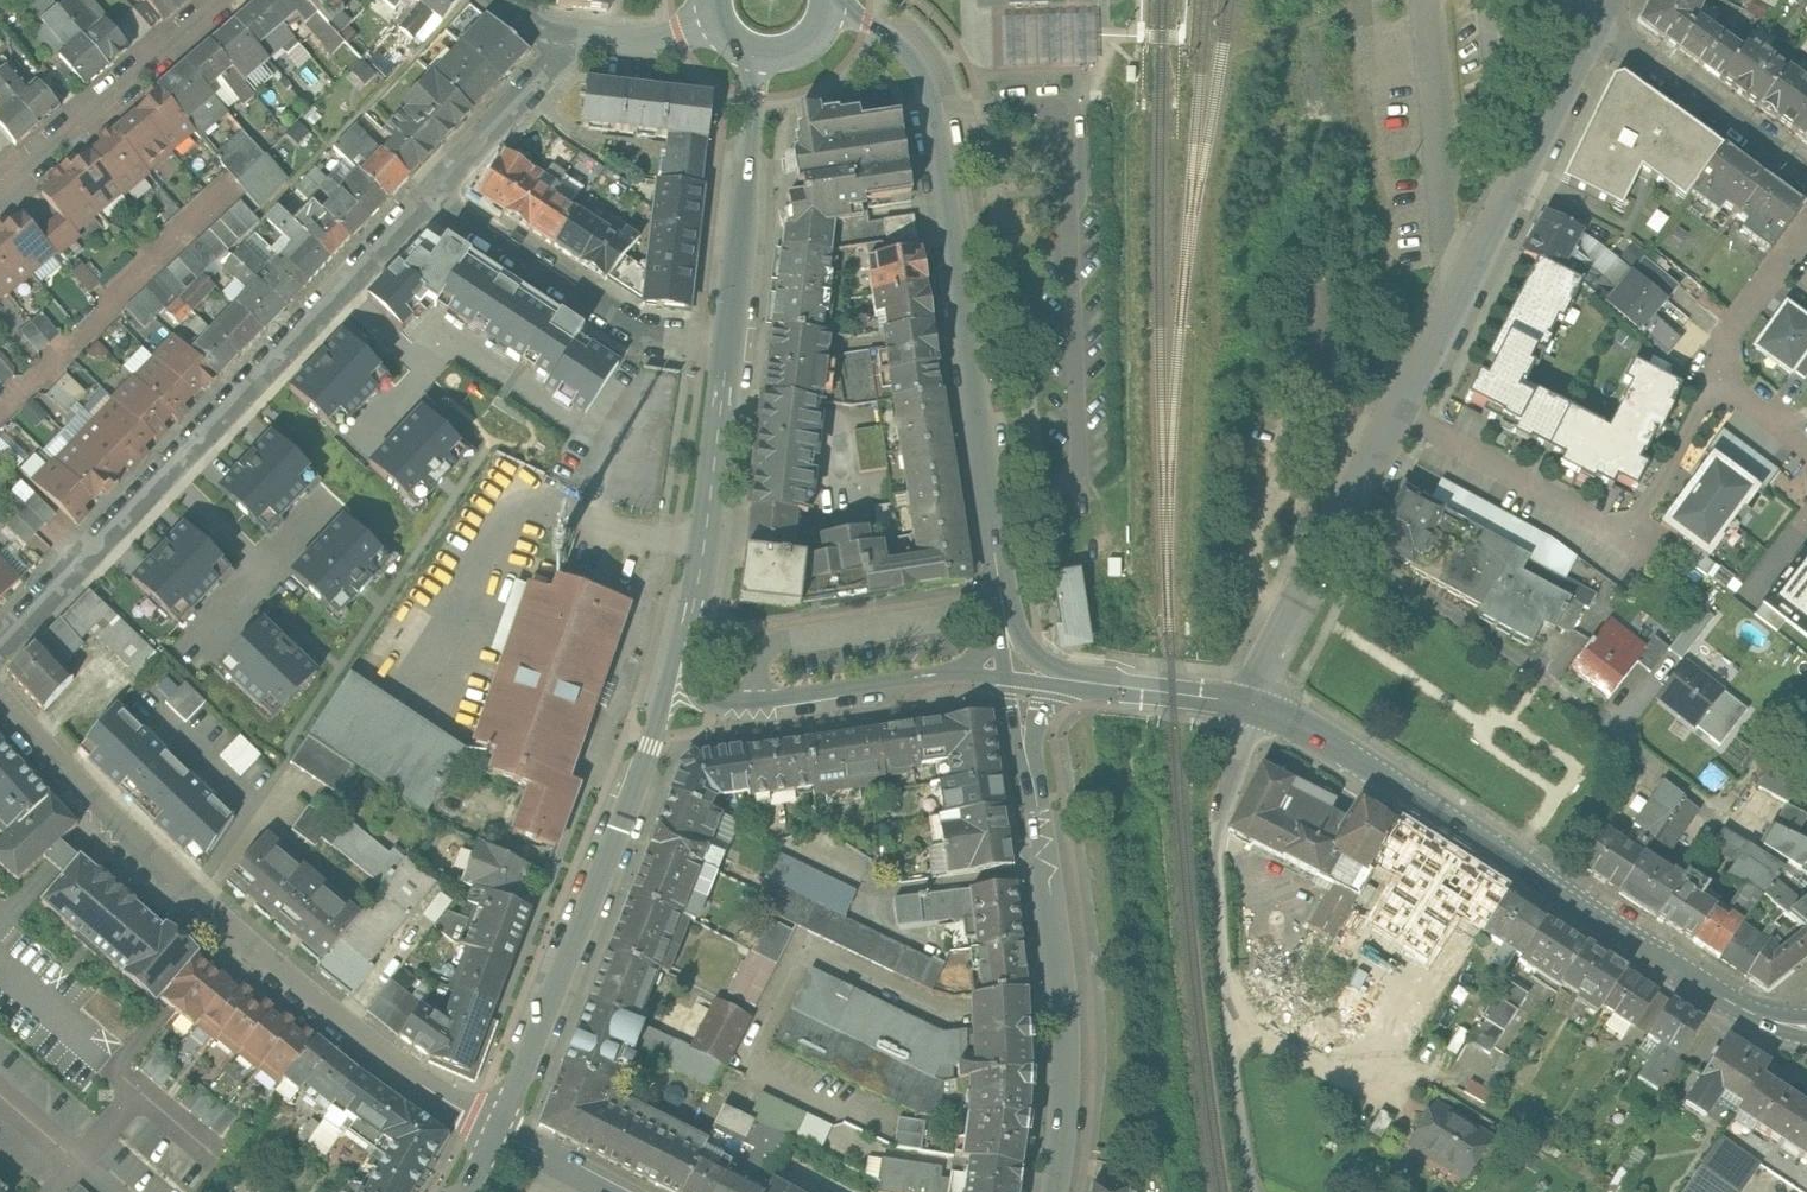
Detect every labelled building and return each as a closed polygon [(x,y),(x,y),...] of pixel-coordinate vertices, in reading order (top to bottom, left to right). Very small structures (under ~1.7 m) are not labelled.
[(52,0),(25,0),(43,21),(58,9),(59,8),(52,0)] [(75,0),(68,0),(59,8),(58,9),(107,67),(129,48),(105,20),(97,26),(75,0)] [(146,0),(143,0),(134,7),(151,28),(162,18),(146,0)] [(162,18),(163,19),(186,0),(146,0),(162,18)] [(283,24),(283,25),(262,0),(259,0),(236,20),(258,46),(258,45),(267,55),(268,56),(273,52),(264,41),(272,34),(281,45),(293,35),(283,24)] [(306,0),(262,0),(283,25),(283,24),(297,13),(306,23),(317,12),(309,3),(306,0)] [(309,3),(317,12),(318,13),(334,2),(333,0),(306,0),(309,3)] [(417,0),(419,2),(399,27),(410,35),(413,38),(433,13),(442,21),(459,0),(417,0)] [(559,6),(608,12),(610,0),(560,0),(559,6)] [(1641,21),(1677,48),(1693,25),(1696,18),(1705,0),(1651,0),(1641,21)] [(107,67),(58,9),(43,21),(68,51),(61,57),(85,85),(107,67)] [(318,13),(317,12),(306,23),(333,52),(345,41),(318,13)] [(530,51),(487,16),(462,43),(501,81),(530,51)] [(1742,51),(1696,18),(1693,25),(1677,48),(1721,79),(1742,51)] [(236,20),(210,41),(233,67),(241,76),(267,55),(258,45),(258,46),(236,20)] [(410,35),(399,27),(393,35),(403,44),(410,35)] [(210,41),(185,63),(207,89),(222,77),(235,93),(239,89),(247,83),(241,76),(233,67),(210,41)] [(1762,51),(1749,42),(1742,51),(1721,79),(1758,106),(1786,69),(1772,59),(1773,58),(1763,50),(1762,51)] [(312,57),(300,43),(289,52),(302,66),(312,57)] [(501,81),(462,43),(434,73),(438,78),(472,111),(501,81)] [(356,54),(345,65),(349,69),(360,58),(356,54)] [(3,56),(0,59),(0,80),(38,125),(60,107),(37,81),(30,87),(3,56)] [(207,89),(185,63),(159,85),(181,111),(207,89)] [(1791,63),(1786,69),(1758,106),(1776,119),(1777,117),(1796,133),(1806,118),(1806,72),(1806,74),(1791,63)] [(438,78),(405,113),(440,145),(472,111),(438,78)] [(1628,81),(1611,85),(1609,84),(1567,169),(1574,173),(1569,183),(1614,206),(1620,195),(1627,199),(1641,170),(1675,194),(1679,188),(1689,195),(1690,193),(1689,193),(1718,153),(1709,147),(1714,140),(1629,79),(1628,81)] [(3,110),(0,113),(0,124),(14,140),(17,144),(38,125),(0,80),(0,107),(3,110)] [(713,96),(587,81),(582,126),(668,137),(663,181),(701,186),(706,141),(708,141),(713,96)] [(256,93),(247,83),(239,89),(249,100),(256,93)] [(192,128),(157,87),(146,96),(150,101),(137,112),(168,149),(192,128)] [(848,212),(838,114),(837,110),(819,113),(819,108),(798,111),(801,129),(795,130),(797,139),(794,140),(796,151),(793,152),(798,184),(803,183),(805,192),(788,195),(792,225),(784,227),(782,247),(829,253),(832,252),(835,222),(849,220),(848,212)] [(838,114),(848,212),(860,210),(859,202),(911,194),(899,117),(858,124),(856,111),(838,114)] [(168,149),(137,112),(114,132),(145,170),(169,150),(168,149)] [(440,145),(405,113),(386,133),(400,146),(389,158),(409,177),(440,145)] [(1796,133),(1803,138),(1803,139),(1806,142),(1806,118),(1796,133)] [(14,140),(0,124),(0,152),(14,140)] [(114,132),(110,129),(100,138),(104,143),(91,154),(121,189),(123,191),(147,171),(114,132)] [(389,158),(368,138),(364,142),(351,129),(334,147),(358,170),(388,199),(409,177),(389,158)] [(251,139),(225,164),(239,181),(264,156),(265,155),(251,139)] [(1765,178),(1723,147),(1718,153),(1689,193),(1690,193),(1717,214),(1724,205),(1738,215),(1765,178)] [(91,154),(90,153),(77,163),(73,158),(62,168),(97,209),(121,189),(91,154)] [(505,154),(491,177),(483,178),(477,187),(479,195),(504,212),(531,171),(505,154)] [(264,156),(239,181),(262,207),(287,182),(264,156)] [(97,209),(62,168),(51,177),(55,182),(42,193),(61,215),(73,230),(74,229),(97,209)] [(541,177),(531,171),(504,212),(530,228),(565,175),(566,174),(557,169),(551,169),(541,184),(540,187),(536,185),(541,177)] [(388,199),(358,170),(339,190),(369,219),(388,199)] [(565,175),(530,228),(555,245),(578,211),(571,206),(583,188),(565,176),(565,175)] [(1803,206),(1765,178),(1738,215),(1748,222),(1741,231),(1770,251),(1803,206)] [(650,261),(695,264),(703,186),(701,186),(663,181),(659,181),(650,261)] [(339,190),(335,186),(331,191),(337,198),(323,213),(350,239),(369,219),(339,190)] [(260,221),(241,200),(230,210),(250,231),(260,221)] [(323,213),(313,203),(294,223),(331,259),(350,239),(323,213)] [(578,211),(555,245),(580,262),(602,228),(586,218),(591,210),(582,204),(578,211)] [(294,223),(278,208),(268,218),(295,244),(282,257),(308,283),(331,259),(294,223)] [(250,231),(230,210),(220,219),(239,240),(250,231)] [(22,214),(9,225),(5,220),(0,225),(0,237),(29,271),(53,251),(54,251),(39,233),(22,214)] [(1579,231),(1545,214),(1525,253),(1534,258),(1580,282),(1586,284),(1607,302),(1618,289),(1597,271),(1567,255),(1579,231)] [(73,230),(61,215),(50,224),(68,246),(80,236),(74,229),(73,230)] [(914,215),(883,219),(887,243),(917,238),(914,215)] [(239,240),(220,219),(209,229),(229,250),(239,240)] [(581,329),(432,221),(370,305),(432,351),(449,328),(536,390),(554,365),(581,329)] [(68,246),(50,224),(39,233),(54,251),(53,251),(57,256),(68,246)] [(621,240),(602,228),(580,262),(606,278),(624,256),(638,238),(627,231),(621,240)] [(229,250),(209,229),(199,239),(218,260),(229,250)] [(4,290),(6,291),(29,271),(0,237),(0,285),(4,290)] [(920,251),(917,238),(887,243),(889,256),(920,251)] [(218,260),(199,239),(188,248),(208,269),(218,260)] [(777,287),(826,295),(831,253),(829,253),(782,247),(777,287)] [(208,269),(188,248),(178,258),(197,279),(208,269)] [(308,283),(282,257),(269,270),(247,248),(236,260),(286,306),(308,283)] [(920,251),(868,259),(871,276),(870,276),(873,296),(925,288),(920,251)] [(236,260),(231,255),(221,265),(249,291),(237,305),(263,330),(286,306),(236,260)] [(648,272),(624,256),(606,278),(644,304),(648,272)] [(1678,284),(1643,256),(1632,272),(1667,300),(1678,284)] [(197,279),(178,258),(168,268),(187,289),(197,279)] [(1580,282),(1534,258),(1497,329),(1543,353),(1580,282)] [(695,264),(650,261),(648,272),(644,304),(688,309),(695,264)] [(187,289),(168,268),(157,278),(176,298),(187,289)] [(1667,300),(1632,272),(1618,289),(1607,302),(1641,332),(1655,315),(1667,300)] [(204,274),(180,299),(192,310),(216,285),(204,274)] [(176,298),(157,278),(147,287),(166,308),(176,298)] [(166,308),(147,287),(136,297),(156,318),(166,308)] [(826,295),(777,287),(772,327),(822,333),(826,295)] [(925,288),(873,296),(876,316),(878,316),(880,332),(883,332),(931,324),(925,288)] [(1727,309),(1706,293),(1698,304),(1719,320),(1727,309)] [(156,318),(136,297),(126,307),(145,328),(156,318)] [(180,299),(166,313),(179,324),(192,310),(180,299)] [(237,305),(236,304),(211,329),(239,356),(263,330),(237,305)] [(1786,306),(1756,348),(1791,373),(1806,352),(1806,321),(1786,306)] [(61,334),(42,312),(31,322),(50,343),(61,334)] [(1676,335),(1655,315),(1641,332),(1663,350),(1676,335)] [(50,343),(31,322),(21,331),(39,353),(50,343)] [(931,324),(883,332),(885,346),(893,398),(896,398),(941,391),(931,324)] [(822,333),(772,327),(764,393),(821,401),(821,400),(827,354),(829,334),(822,333)] [(239,356),(211,329),(191,351),(219,378),(239,356)] [(623,360),(581,329),(554,365),(560,369),(578,382),(568,396),(587,410),(623,360)] [(1543,353),(1497,329),(1460,399),(1549,445),(1568,409),(1525,387),(1543,353)] [(343,334),(291,389),(337,432),(389,377),(343,334)] [(191,351),(176,336),(155,359),(156,360),(157,360),(193,394),(201,386),(206,391),(219,378),(191,351)] [(885,346),(827,354),(821,400),(853,404),(893,398),(885,346)] [(0,359),(0,381),(4,386),(15,376),(0,359)] [(193,394),(157,360),(156,360),(137,381),(172,414),(178,420),(187,410),(183,405),(193,394)] [(1609,431),(1568,409),(1549,445),(1548,447),(1630,490),(1683,390),(1642,369),(1609,431)] [(88,393),(67,374),(57,384),(78,404),(88,393)] [(137,381),(135,379),(116,400),(117,402),(153,436),(157,439),(166,430),(161,425),(172,414),(137,381)] [(78,404),(57,384),(47,394),(68,414),(78,404)] [(941,391),(896,398),(900,423),(903,422),(907,447),(949,441),(941,391)] [(758,450),(814,456),(821,401),(764,393),(758,450)] [(153,436),(117,402),(97,422),(138,462),(147,452),(143,447),(153,436)] [(422,409),(371,463),(417,507),(469,453),(422,409)] [(45,433),(25,413),(15,423),(35,443),(45,433)] [(138,462),(97,422),(77,443),(114,478),(124,467),(129,471),(138,462)] [(881,425),(854,430),(861,471),(887,467),(881,425)] [(274,432),(221,490),(261,527),(273,514),(280,521),(307,491),(300,484),(314,468),(274,432)] [(949,441),(907,447),(910,470),(908,470),(914,512),(916,511),(920,535),(962,528),(949,441)] [(114,478),(77,443),(57,464),(93,498),(94,499),(104,487),(109,492),(118,482),(114,478)] [(814,456),(758,450),(751,506),(796,511),(808,512),(814,456)] [(1759,490),(1713,456),(1662,525),(1708,559),(1722,540),(1720,538),(1742,507),(1745,509),(1759,490)] [(57,464),(56,463),(36,484),(77,523),(87,513),(82,509),(93,498),(57,464)] [(1540,538),(1451,490),(1441,509),(1430,504),(1434,495),(1408,481),(1402,492),(1388,519),(1375,546),(1413,565),(1411,570),(1481,607),(1477,615),(1532,644),(1542,625),(1555,632),(1557,627),(1572,600),(1585,606),(1585,607),(1590,609),(1597,594),(1550,569),(1559,553),(1538,542),(1540,538)] [(56,513),(35,494),(25,504),(46,524),(56,513)] [(893,502),(874,505),(878,528),(880,528),(886,564),(892,563),(891,557),(902,555),(900,538),(899,538),(893,502)] [(46,524),(25,504),(16,514),(36,534),(46,524)] [(796,511),(751,506),(746,552),(745,552),(739,601),(799,608),(800,605),(805,560),(805,559),(788,556),(789,548),(792,548),(796,511)] [(36,534),(16,514),(6,524),(26,544),(36,534)] [(343,517),(293,572),(336,610),(386,555),(343,517)] [(187,523),(132,578),(172,618),(183,607),(188,612),(218,582),(212,576),(226,562),(187,523)] [(866,530),(875,593),(924,586),(916,535),(900,538),(902,555),(891,557),(892,563),(886,564),(880,528),(878,528),(866,530)] [(920,535),(916,535),(924,586),(924,589),(967,582),(962,550),(966,549),(962,528),(920,535)] [(875,593),(866,530),(820,538),(824,557),(805,560),(800,605),(875,593)] [(1803,552),(1763,603),(1806,637),(1806,555),(1803,552)] [(1121,559),(1109,559),(1109,576),(1121,577),(1121,559)] [(18,582),(0,564),(0,600),(18,582)] [(1079,578),(1059,581),(1069,645),(1088,642),(1079,578)] [(531,587),(476,744),(500,752),(492,774),(530,787),(514,832),(556,847),(579,784),(567,780),(628,604),(559,581),(554,595),(531,587)] [(1712,593),(1700,584),(1693,594),(1705,603),(1712,593)] [(89,590),(61,619),(80,641),(91,630),(111,611),(111,610),(89,590)] [(1572,600),(1557,627),(1570,634),(1585,607),(1585,606),(1572,600)] [(1670,648),(1669,649),(1682,659),(1714,617),(1701,608),(1670,648)] [(159,656),(111,611),(91,630),(140,678),(159,656)] [(61,619),(9,673),(45,712),(74,680),(62,667),(84,646),(80,641),(61,619)] [(1647,649),(1610,620),(1594,640),(1572,667),(1586,679),(1591,672),(1597,676),(1594,680),(1610,694),(1608,696),(1610,697),(1638,661),(1647,650),(1647,649)] [(318,673),(264,622),(229,659),(241,670),(234,678),(262,705),(269,696),(283,709),(318,673)] [(1655,638),(1647,649),(1647,650),(1638,661),(1651,672),(1669,649),(1670,648),(1655,638)] [(1719,693),(1686,666),(1687,664),(1686,663),(1656,700),(1657,701),(1659,699),(1679,715),(1678,717),(1679,719),(1681,717),(1693,727),(1692,728),(1694,730),(1697,727),(1724,692),(1722,690),(1719,693)] [(465,755),(348,677),(308,736),(355,768),(425,814),(465,755)] [(186,682),(166,702),(177,713),(197,693),(186,682)] [(1724,692),(1697,727),(1719,745),(1747,711),(1724,692)] [(197,693),(177,713),(187,723),(207,703),(197,693)] [(175,763),(119,706),(76,749),(133,805),(175,763)] [(991,713),(914,724),(919,763),(948,759),(949,765),(937,766),(938,777),(953,776),(953,780),(999,773),(991,713)] [(914,724),(879,730),(884,772),(919,767),(919,763),(914,724)] [(879,730),(809,740),(814,788),(821,787),(822,794),(825,796),(827,804),(835,803),(837,805),(852,803),(853,800),(861,799),(860,791),(863,788),(862,781),(873,779),(873,778),(885,776),(884,772),(879,730)] [(241,736),(221,755),(231,766),(251,746),(241,736)] [(355,768),(308,736),(291,762),(338,793),(355,768)] [(809,740),(744,749),(749,791),(750,797),(814,788),(809,740)] [(0,748),(0,779),(18,762),(3,745),(0,748)] [(251,746),(231,766),(241,775),(261,756),(251,746)] [(744,749),(694,757),(685,764),(672,790),(709,808),(714,798),(720,795),(749,791),(744,749)] [(0,779),(0,824),(10,835),(50,797),(18,762),(0,779)] [(232,819),(175,763),(133,805),(190,862),(232,819)] [(1804,782),(1775,766),(1759,788),(1787,804),(1804,782)] [(1264,849),(1301,786),(1264,767),(1230,831),(1264,849)] [(953,780),(930,783),(931,789),(935,789),(939,815),(1004,805),(999,773),(953,780)] [(1664,781),(1634,825),(1642,830),(1631,846),(1643,853),(1644,853),(1671,814),(1682,797),(1684,795),(1664,781)] [(1301,786),(1264,849),(1298,866),(1330,812),(1335,803),(1301,786)] [(709,808),(672,790),(651,845),(701,864),(721,814),(709,808)] [(44,858),(60,843),(78,826),(50,797),(10,835),(0,844),(0,867),(18,882),(44,858)] [(1697,809),(1682,797),(1671,814),(1687,825),(1697,809)] [(1330,812),(1298,866),(1330,882),(1340,888),(1332,903),(1350,913),(1361,892),(1372,873),(1369,871),(1398,823),(1362,799),(1348,821),(1330,812)] [(1787,804),(1774,826),(1797,837),(1806,819),(1806,815),(1787,804)] [(334,822),(310,805),(292,830),(316,847),(322,838),(334,822)] [(939,815),(930,817),(934,848),(1008,836),(1004,805),(939,815)] [(1743,811),(1733,825),(1806,871),(1806,842),(1797,837),(1774,826),(1743,811)] [(1671,814),(1644,853),(1653,859),(1669,851),(1687,825),(1671,814)] [(390,853),(351,822),(345,830),(334,822),(322,838),(383,887),(406,859),(394,849),(390,853)] [(1748,844),(1724,828),(1714,844),(1738,860),(1748,844)] [(1631,846),(1606,829),(1580,867),(1618,892),(1643,853),(1631,846)] [(279,920),(315,880),(266,836),(230,878),(279,920)] [(934,848),(930,848),(935,877),(1012,866),(1008,836),(934,848)] [(65,876),(79,859),(60,843),(44,858),(65,876)] [(530,866),(483,843),(468,884),(474,887),(468,903),(480,908),(476,921),(467,948),(511,965),(532,910),(516,903),(530,866)] [(1784,867),(1748,844),(1738,860),(1729,874),(1745,884),(1763,895),(1773,881),(1784,867)] [(701,864),(651,845),(631,896),(681,916),(687,902),(700,907),(715,870),(701,864)] [(1653,859),(1644,853),(1643,853),(1618,892),(1657,917),(1683,876),(1674,870),(1672,871),(1653,859)] [(839,885),(778,854),(766,878),(783,886),(814,901),(827,908),(839,885)] [(81,858),(79,859),(65,876),(42,903),(124,974),(123,975),(157,1004),(161,999),(197,957),(200,954),(166,925),(163,929),(135,905),(137,903),(135,902),(135,903),(126,895),(123,891),(122,892),(113,884),(113,883),(110,880),(109,881),(100,873),(101,872),(99,871),(98,873),(81,858)] [(359,916),(340,940),(367,961),(380,945),(383,948),(437,882),(407,858),(406,859),(383,887),(359,916)] [(1710,885),(1688,871),(1657,917),(1693,941),(1713,910),(1715,906),(1701,898),(1710,885)] [(315,880),(279,920),(324,959),(340,940),(359,916),(315,880)] [(1802,905),(1773,881),(1764,894),(1784,911),(1789,915),(1802,905)] [(1340,888),(1330,882),(1307,923),(1335,938),(1350,913),(1332,903),(1340,888)] [(1015,884),(970,889),(974,917),(966,918),(968,937),(976,937),(977,948),(1022,942),(1015,884)] [(1745,884),(1730,908),(1745,918),(1754,906),(1763,895),(1745,884)] [(855,893),(839,885),(827,908),(846,917),(855,893)] [(814,901),(783,886),(769,912),(801,927),(814,901)] [(970,889),(912,896),(914,911),(908,911),(909,922),(954,917),(955,919),(966,918),(974,917),(970,889)] [(441,892),(425,914),(436,923),(452,901),(441,892)] [(1546,918),(1509,894),(1483,934),(1502,947),(1520,958),(1546,918)] [(1784,911),(1764,894),(1763,895),(1754,906),(1775,923),(1784,911)] [(681,916),(631,896),(609,950),(660,970),(669,973),(690,920),(681,916)] [(827,908),(814,901),(801,927),(871,961),(883,935),(827,908)] [(1789,915),(1798,923),(1806,930),(1806,901),(1802,905),(1789,915)] [(1727,919),(1713,910),(1693,941),(1719,958),(1729,942),(1741,923),(1745,918),(1730,908),(1730,914),(1727,919)] [(476,921),(449,911),(435,928),(454,944),(467,948),(476,921)] [(794,931),(768,918),(751,951),(777,964),(794,931)] [(1586,945),(1546,918),(1520,958),(1519,961),(1560,987),(1562,984),(1586,945)] [(1770,941),(1741,923),(1729,942),(1758,961),(1770,941)] [(1748,977),(1763,986),(1772,987),(1806,959),(1806,930),(1798,923),(1786,933),(1781,925),(1770,941),(1758,961),(1748,977)] [(932,958),(883,935),(871,961),(919,984),(931,958),(932,958)] [(367,961),(340,940),(324,959),(317,969),(350,996),(374,967),(367,961)] [(1022,942),(977,948),(982,994),(1027,989),(1022,942)] [(1758,961),(1729,942),(1719,958),(1748,977),(1758,961)] [(1626,971),(1586,945),(1562,984),(1580,995),(1577,1000),(1599,1014),(1603,1007),(1626,971)] [(1520,958),(1502,947),(1485,972),(1498,980),(1508,965),(1514,969),(1519,961),(1520,958)] [(511,965),(467,948),(452,988),(457,990),(496,1005),(511,965)] [(660,970),(609,950),(588,1004),(630,1021),(638,1024),(660,970)] [(751,951),(729,993),(755,1007),(777,964),(751,951)] [(211,968),(197,957),(161,999),(195,1027),(197,1024),(230,984),(231,982),(212,966),(211,968)] [(945,965),(931,958),(919,984),(932,990),(945,965)] [(1302,997),(1247,968),(1231,969),(1233,1011),(1280,1034),(1301,998),(1302,997)] [(943,1032),(812,969),(792,1009),(935,1078),(940,1066),(957,1066),(957,1064),(974,1063),(973,1029),(943,1032)] [(1659,992),(1626,971),(1603,1007),(1635,1028),(1659,992)] [(433,984),(425,979),(415,996),(418,998),(416,1001),(422,1006),(433,984)] [(1506,981),(1468,1040),(1490,1054),(1528,994),(1506,981)] [(392,982),(368,1011),(400,1037),(422,1006),(416,1001),(392,982)] [(230,984),(197,1024),(216,1040),(218,1039),(251,999),(254,995),(243,986),(239,992),(230,984)] [(982,994),(971,995),(972,1013),(973,1029),(974,1063),(957,1064),(957,1066),(958,1078),(968,1077),(1032,1070),(1029,1005),(1027,989),(982,994)] [(457,990),(446,1021),(422,1006),(400,1037),(431,1059),(471,1073),(496,1005),(457,990)] [(251,999),(218,1039),(238,1055),(239,1053),(272,1013),(275,1010),(264,1001),(260,1006),(251,999)] [(1703,1021),(1672,1000),(1648,1037),(1661,1045),(1639,1080),(1657,1092),(1703,1021)] [(749,1019),(717,1002),(692,1050),(725,1065),(749,1019)] [(630,1021),(588,1004),(564,1064),(613,1083),(620,1087),(640,1038),(644,1027),(638,1024),(630,1021)] [(935,1078),(792,1009),(774,1043),(919,1114),(943,1114),(939,1081),(935,1078)] [(272,1013),(239,1053),(259,1069),(260,1068),(293,1028),(296,1024),(285,1015),(281,1021),(272,1013)] [(675,1042),(644,1027),(640,1038),(644,1040),(641,1050),(666,1062),(675,1042)] [(293,1028),(260,1068),(280,1084),(283,1080),(317,1039),(306,1030),(302,1035),(293,1028)] [(359,1072),(318,1038),(317,1039),(283,1080),(300,1094),(305,1087),(333,1109),(359,1072)] [(1769,1063),(1729,1038),(1687,1103),(1706,1115),(1721,1092),(1741,1105),(1761,1076),(1769,1063)] [(692,1050),(675,1042),(666,1062),(663,1067),(714,1091),(725,1065),(692,1050)] [(618,1096),(616,1099),(609,1095),(613,1083),(564,1064),(540,1126),(671,1191),(685,1191),(700,1159),(709,1141),(618,1096)] [(1032,1070),(968,1077),(968,1114),(1029,1115),(1031,1090),(1032,1070)] [(405,1106),(359,1072),(333,1109),(324,1122),(339,1131),(347,1118),(355,1124),(349,1132),(374,1149),(405,1106)] [(1793,1152),(1806,1131),(1806,1105),(1761,1076),(1741,1106),(1736,1114),(1793,1152)] [(1494,1094),(1471,1081),(1465,1092),(1487,1105),(1494,1094)] [(804,1113),(761,1093),(749,1119),(754,1122),(791,1139),(792,1140),(804,1113)] [(1490,1139),(1435,1105),(1411,1144),(1443,1163),(1441,1165),(1465,1180),(1490,1139)] [(386,1158),(447,1135),(405,1106),(374,1149),(386,1158)] [(749,1119),(724,1107),(714,1129),(744,1144),(754,1122),(749,1119)] [(832,1126),(804,1113),(792,1140),(820,1153),(832,1126)] [(1029,1115),(968,1114),(963,1157),(1023,1167),(1028,1132),(1029,1115)] [(925,1121),(899,1118),(895,1145),(921,1149),(925,1121)] [(791,1139),(754,1122),(744,1144),(755,1149),(781,1161),(791,1139)] [(1806,1161),(1806,1131),(1793,1152),(1806,1161)] [(386,1158),(378,1172),(413,1191),(447,1135),(386,1158)] [(1720,1137),(1708,1156),(1732,1171),(1764,1191),(1777,1191),(1785,1180),(1720,1137)] [(726,1172),(716,1191),(765,1191),(771,1181),(781,1161),(755,1149),(741,1179),(726,1172)] [(1579,1162),(1565,1151),(1557,1163),(1571,1173),(1579,1162)] [(1708,1156),(1693,1178),(1709,1189),(1713,1191),(1719,1191),(1732,1171),(1708,1156)] [(956,1157),(951,1185),(950,1191),(1019,1191),(1023,1167),(963,1157),(956,1157)] [(685,1191),(716,1191),(726,1172),(700,1159),(685,1191)] [(885,1159),(879,1191),(886,1191),(950,1191),(951,1185),(939,1183),(942,1169),(885,1159)] [(378,1172),(366,1191),(413,1191),(378,1172)] [(1693,1178),(1684,1191),(1707,1191),(1709,1189),(1693,1178)] [(771,1181),(765,1191),(792,1191),(771,1181)] [(80,1184),(72,1191),(89,1191),(80,1184)] [(1093,1184),(1092,1191),(1129,1191),(1129,1190),(1093,1184)]
